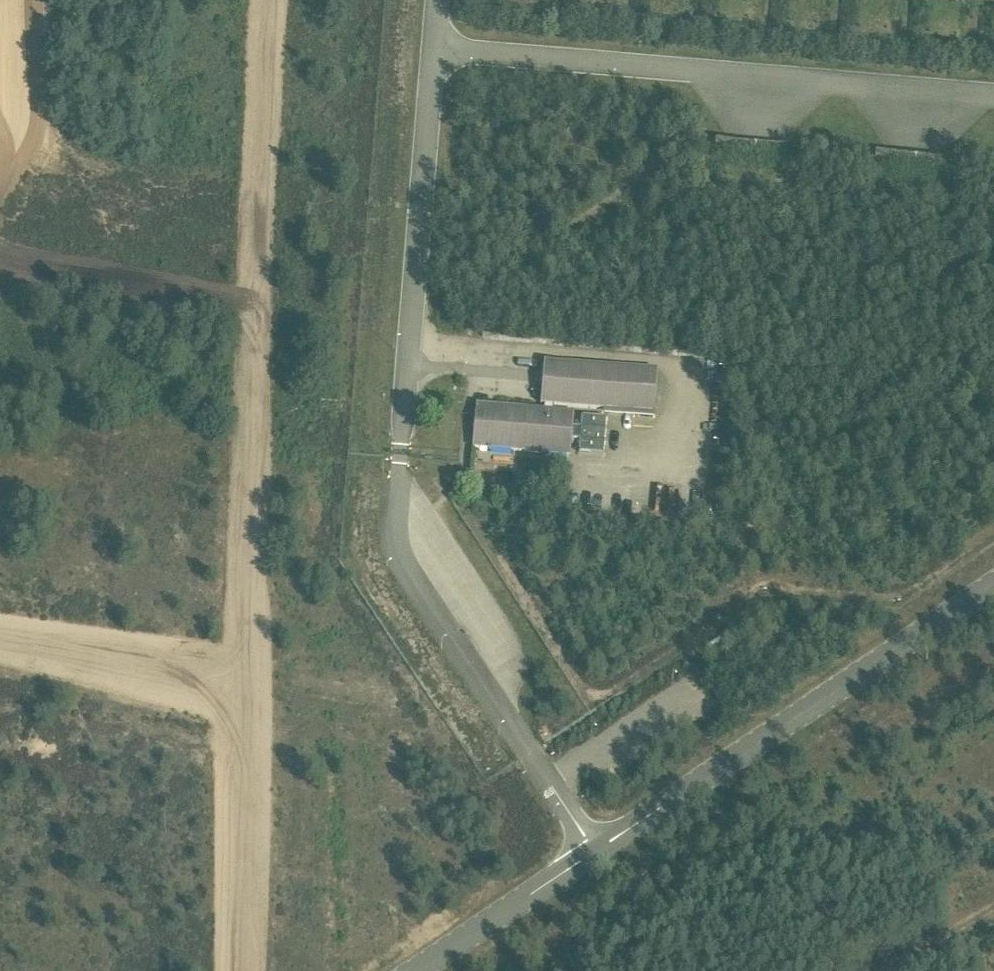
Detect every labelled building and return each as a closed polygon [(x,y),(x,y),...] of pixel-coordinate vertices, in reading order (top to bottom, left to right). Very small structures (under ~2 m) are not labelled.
[(474,432),(473,447),(558,454),(570,455),(571,440),(579,441),(578,453),(602,455),(606,419),(581,416),(580,429),(572,428),(574,413),(562,412),(553,411),(554,405),(562,406),(654,414),(658,371),(544,362),(541,405),(542,405),(545,405),(544,411),(476,405),(475,417),(475,420),(479,421),(478,433),(474,432)]
